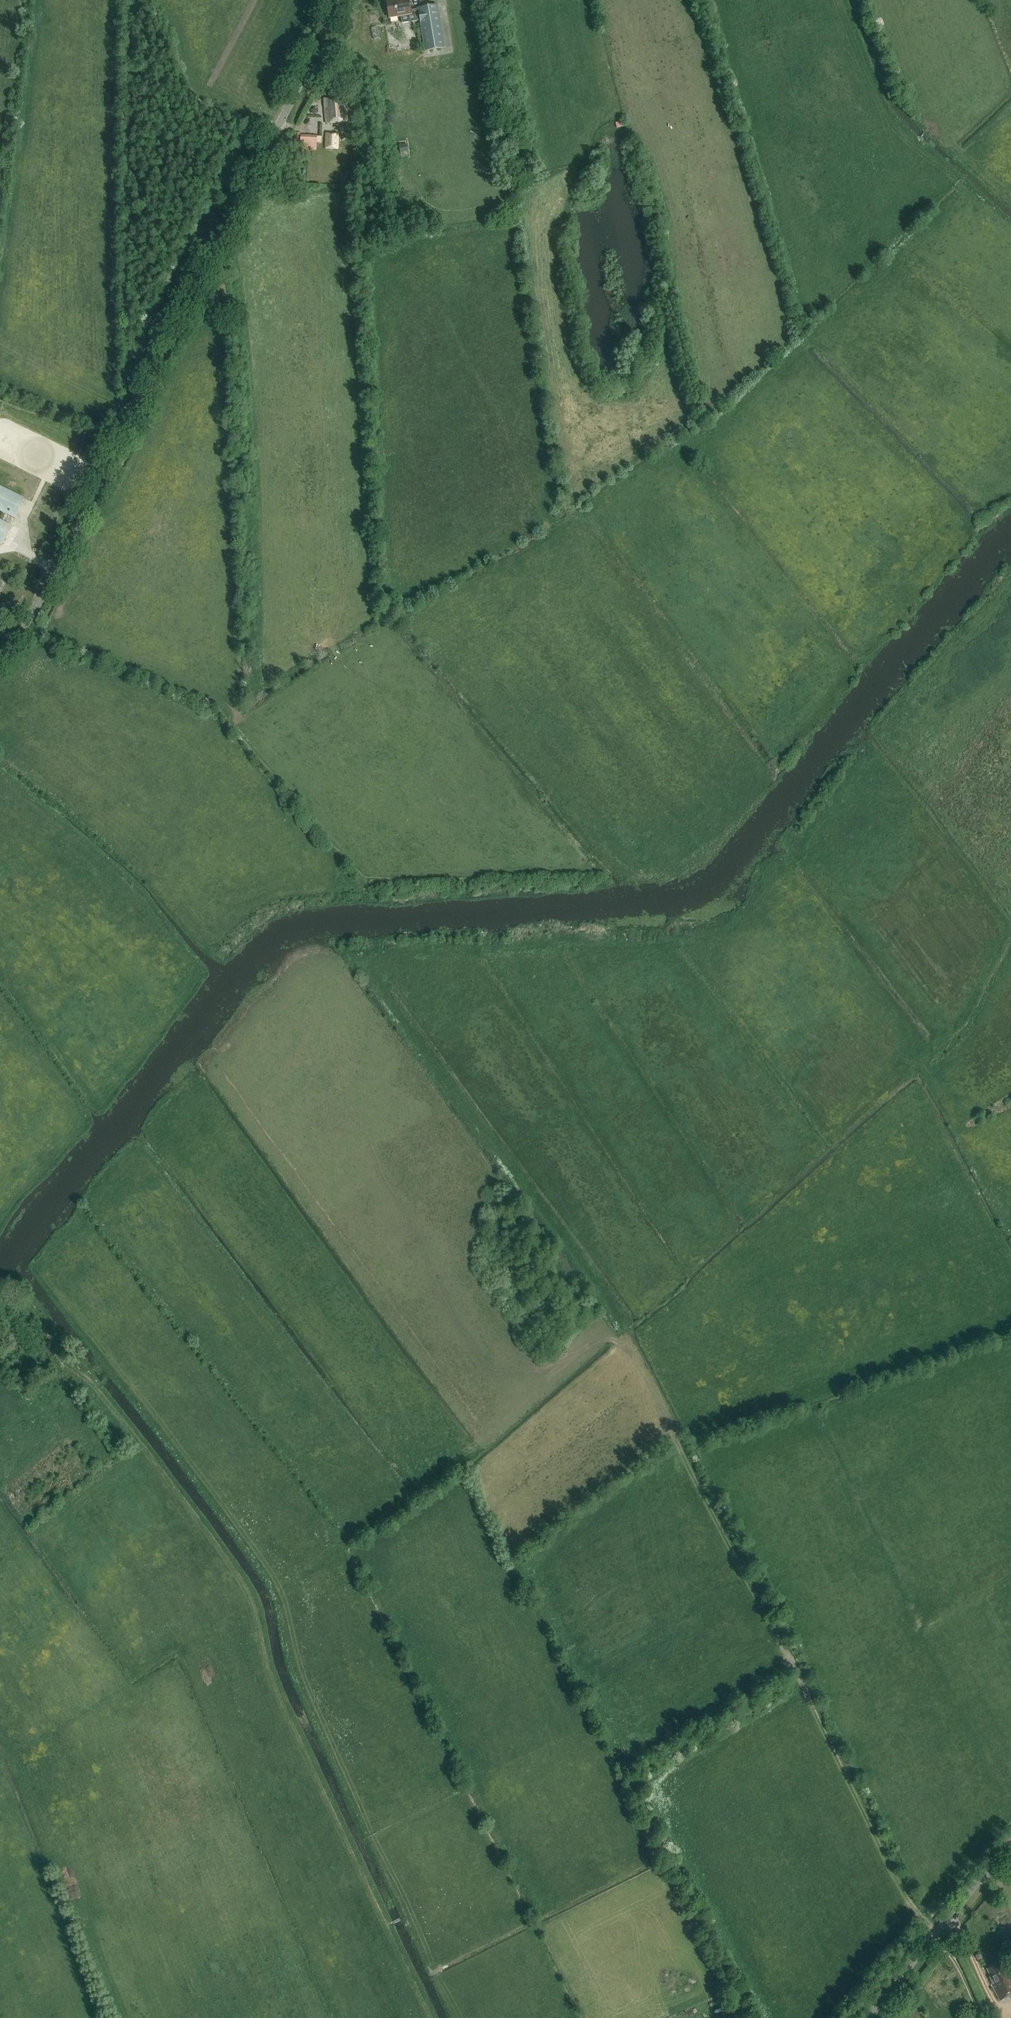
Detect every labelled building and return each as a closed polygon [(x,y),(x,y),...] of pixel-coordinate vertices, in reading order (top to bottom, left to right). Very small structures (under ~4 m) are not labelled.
[(420,19),(425,51),(445,48),(438,5),(418,8),(418,10),(411,11),(409,0),(386,0),(389,18),(402,16),(403,22),(420,19)] [(327,124),(349,122),(347,103),(344,103),(343,92),(335,93),(335,97),(325,98),(327,124)] [(326,133),(325,149),(338,149),(339,134),(326,133)] [(303,135),(302,149),(316,150),(317,143),(322,143),(322,136),(317,136),(317,135),(303,135)] [(408,144),(399,145),(400,153),(408,152),(408,144)] [(0,486),(0,511),(14,518),(25,498),(0,486)] [(2,545),(11,525),(0,520),(0,544),(2,545)] [(61,1374),(44,1388),(49,1394),(66,1380),(61,1374)] [(1010,1994),(1010,1975),(1010,1974),(1009,1975),(1005,1967),(1002,1962),(987,1969),(994,1982),(992,1984),(1000,2000),(1010,1994)]
